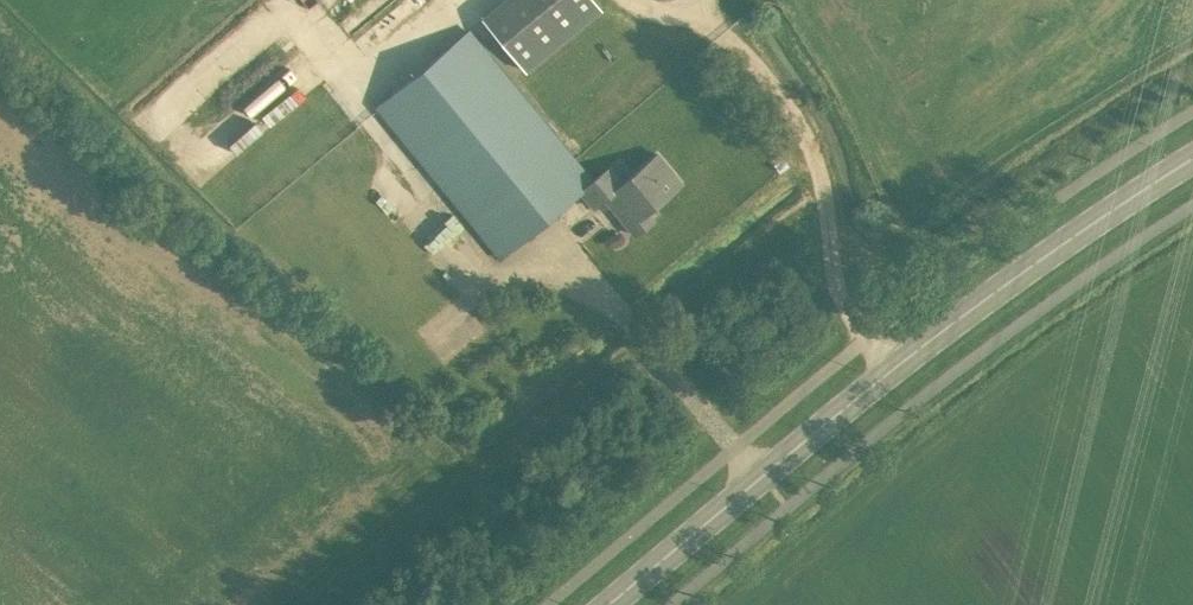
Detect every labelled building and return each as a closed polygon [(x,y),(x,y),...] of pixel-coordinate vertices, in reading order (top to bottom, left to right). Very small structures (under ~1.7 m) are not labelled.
[(593,0),(505,0),(483,19),(526,71),(600,9),(593,0)] [(375,107),(500,259),(582,192),(594,207),(605,198),(635,235),(654,219),(647,212),(682,183),(657,153),(623,182),(610,167),(595,179),(469,28),(375,107)]
